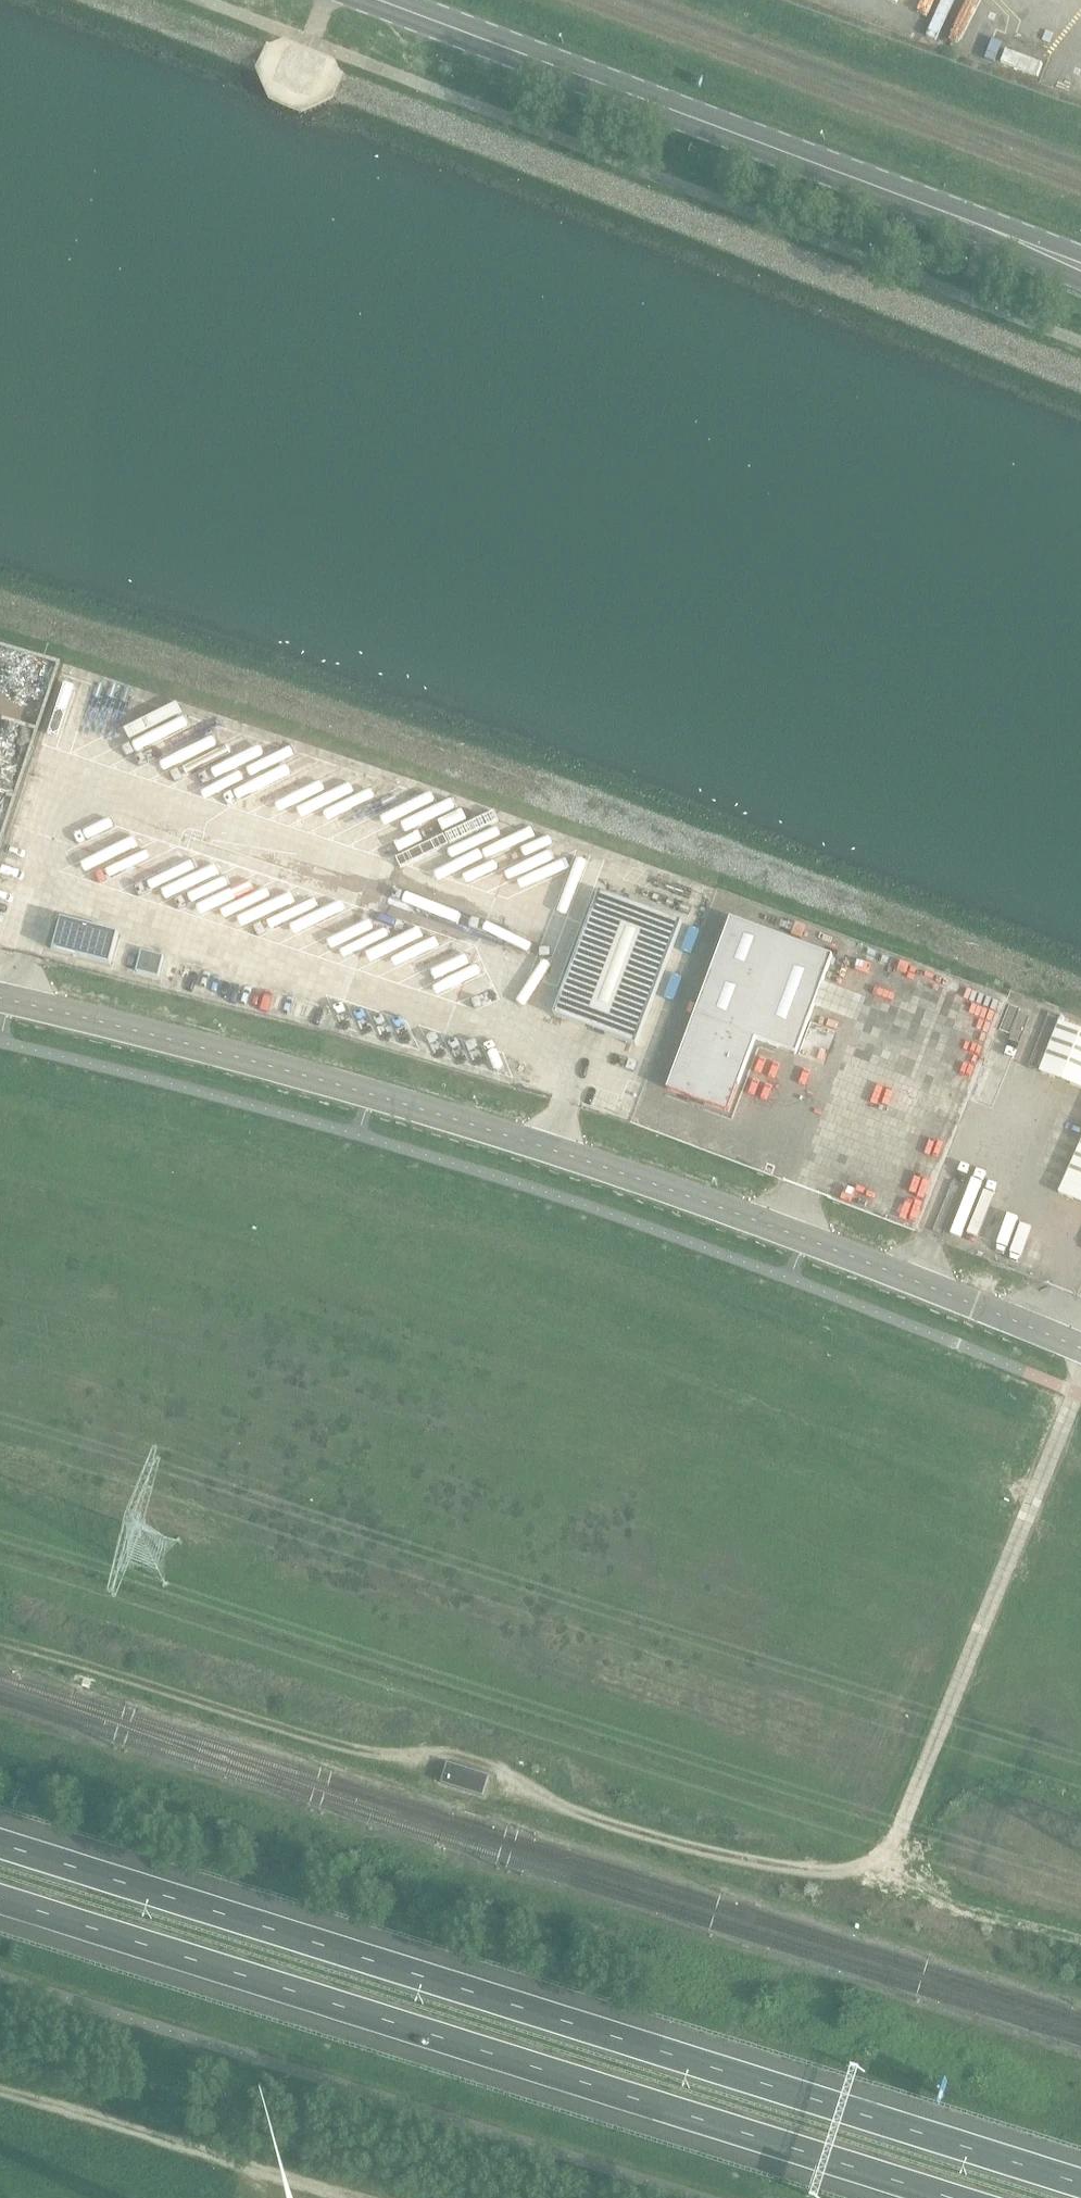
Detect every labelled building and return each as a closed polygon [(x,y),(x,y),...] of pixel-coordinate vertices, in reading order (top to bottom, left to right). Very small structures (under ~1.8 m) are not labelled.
[(1036,77),(1044,52),(1007,39),(998,64),(1036,77)] [(681,923),(600,893),(555,1016),(636,1046),(681,923)] [(59,917),(50,948),(111,964),(119,933),(59,917)] [(832,957),(731,919),(667,1090),(728,1112),(755,1039),(796,1054),(832,957)] [(1060,1022),(1040,1072),(1080,1088),(1080,1031),(1060,1022)] [(1059,1194),(1080,1203),(1080,1143),(1059,1194)] [(489,1776),(448,1763),(441,1783),(483,1796),(489,1776)]
